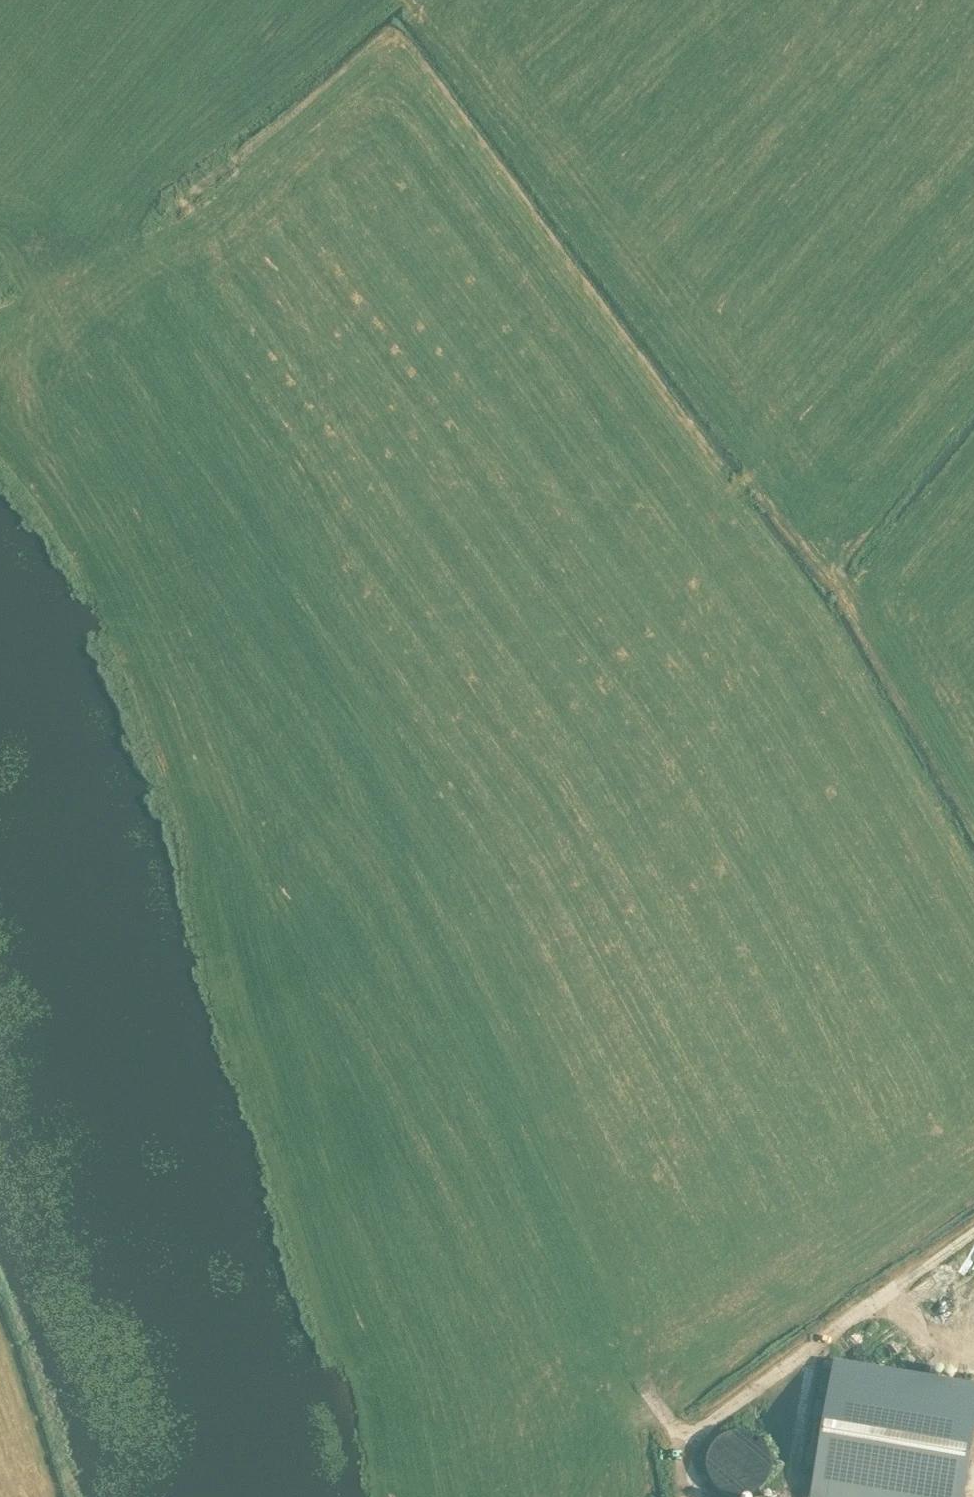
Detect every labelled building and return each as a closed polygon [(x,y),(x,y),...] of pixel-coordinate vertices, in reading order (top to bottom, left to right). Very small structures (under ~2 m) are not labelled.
[(810,1496),(813,1496),(960,1496),(973,1418),(973,1382),(833,1358),(810,1496)]
